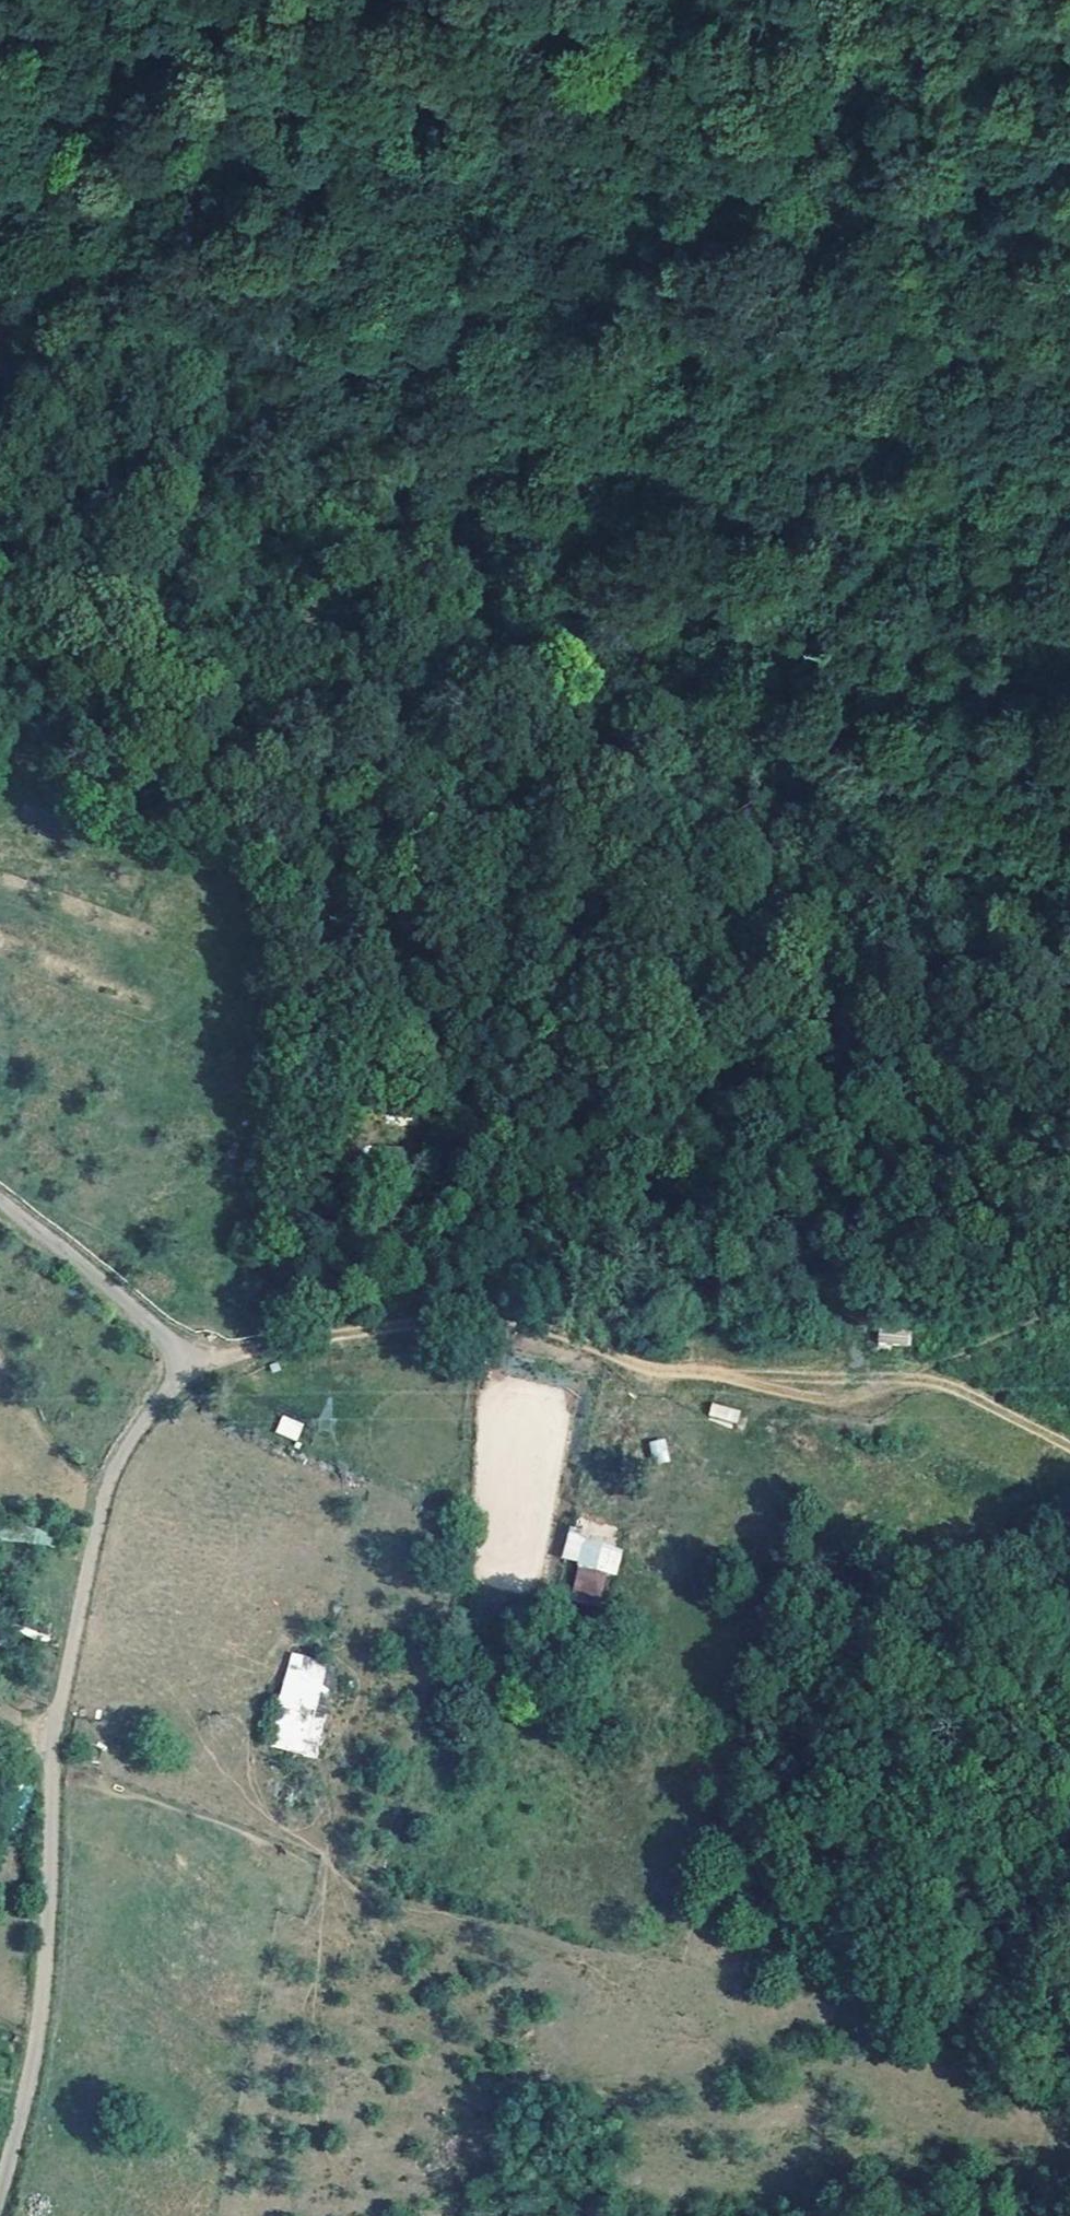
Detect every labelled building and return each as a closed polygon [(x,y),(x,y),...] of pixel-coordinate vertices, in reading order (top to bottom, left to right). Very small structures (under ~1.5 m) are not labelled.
[(878,1328),(878,1346),(910,1345),(910,1327),(878,1328)] [(736,1427),(741,1411),(712,1401),(706,1417),(736,1427)] [(274,1432),(296,1440),(303,1423),(281,1414),(274,1432)] [(666,1438),(650,1440),(652,1463),(668,1461),(666,1438)] [(601,1595),(608,1572),(615,1574),(623,1547),(568,1532),(561,1558),(579,1562),(572,1588),(601,1595)] [(318,1756),(323,1717),(317,1716),(326,1660),(284,1654),(269,1748),(318,1756)] [(20,2030),(13,2029),(11,2037),(18,2040),(20,2030)]
